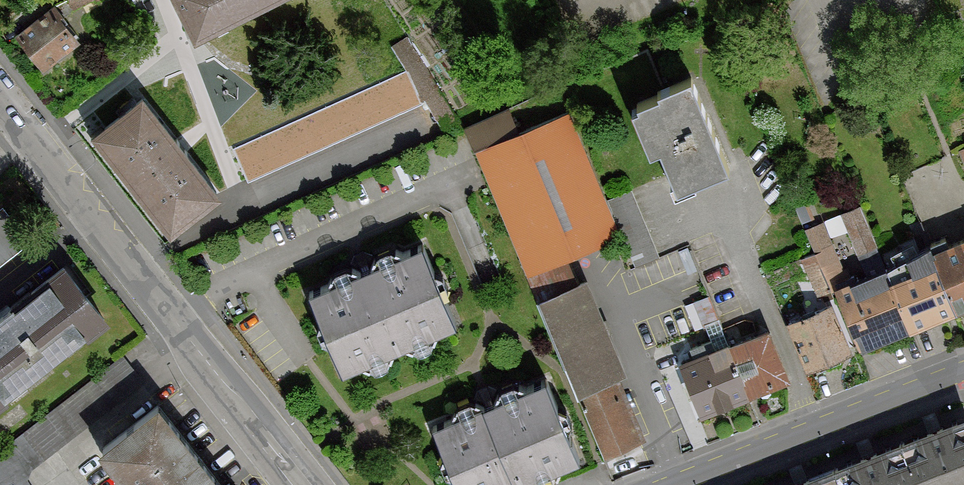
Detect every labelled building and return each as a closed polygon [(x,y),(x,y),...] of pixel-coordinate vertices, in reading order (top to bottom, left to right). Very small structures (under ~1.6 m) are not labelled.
[(194,39),(272,0),(175,0),(194,39)] [(54,5),(15,35),(43,70),(79,41),(64,23),(67,21),(54,5)] [(248,178),(425,100),(444,131),(464,127),(407,36),(391,46),(406,69),(233,146),(248,178)] [(661,95),(632,107),(649,150),(659,146),(676,188),(726,169),(690,76),(659,88),(661,95)] [(142,95),(91,134),(170,235),(221,195),(142,95)] [(509,109),(465,127),(527,274),(620,234),(568,111),(519,132),(509,109)] [(631,190),(609,199),(636,266),(658,257),(631,190)] [(30,240),(3,205),(0,207),(0,263),(30,240)] [(852,281),(837,287),(861,347),(909,328),(890,280),(859,205),(840,212),(866,275),(852,281)] [(837,287),(852,281),(846,267),(842,268),(823,221),(804,229),(814,253),(801,258),(816,295),(837,287)] [(930,251),(934,262),(954,310),(963,306),(963,237),(930,251)] [(421,245),(309,293),(343,371),(454,324),(421,245)] [(904,275),(890,280),(909,328),(954,310),(934,262),(925,266),(920,252),(898,261),(904,275)] [(0,312),(0,405),(109,319),(64,262),(0,312)] [(584,278),(537,298),(606,455),(644,439),(617,376),(626,373),(584,278)] [(786,321),(806,370),(851,352),(831,303),(786,321)] [(769,328),(728,343),(747,395),(789,380),(769,328)] [(693,356),(680,361),(700,416),(748,398),(747,395),(728,343),(713,349),(709,339),(689,346),(693,356)] [(0,450),(0,484),(30,484),(28,481),(28,475),(30,470),(34,464),(142,381),(122,354),(0,450)] [(432,427),(458,484),(516,484),(577,459),(543,379),(432,427)] [(129,484),(224,484),(157,401),(98,447),(129,484)] [(881,448),(896,484),(963,484),(963,416),(881,448)] [(791,484),(896,484),(881,448),(791,484)]
